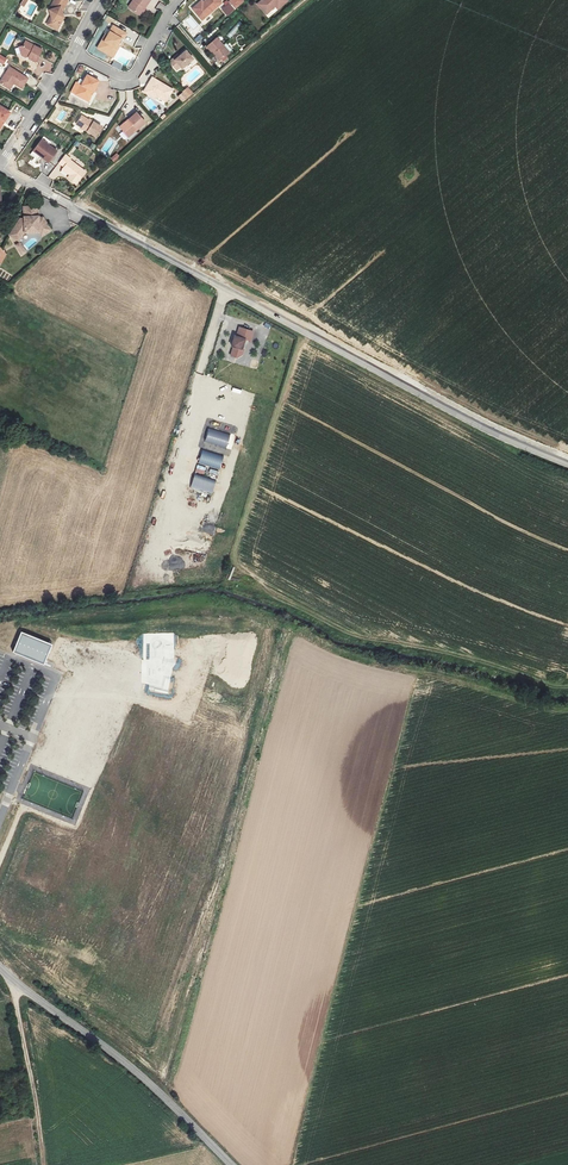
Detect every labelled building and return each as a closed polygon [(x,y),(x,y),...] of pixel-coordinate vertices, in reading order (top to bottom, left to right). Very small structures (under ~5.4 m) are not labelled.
[(68,0),(54,0),(52,4),(54,8),(49,10),(51,16),(53,20),(50,25),(57,29),(63,19),(61,15),(63,14),(62,12),(68,0)] [(128,7),(139,15),(142,11),(143,11),(145,8),(144,7),(150,0),(133,0),(128,7)] [(192,8),(202,20),(221,3),(219,0),(205,0),(203,2),(199,6),(197,4),(192,8)] [(244,1),(243,0),(229,0),(223,5),(224,6),(220,10),(227,17),(244,1)] [(288,0),(261,0),(257,4),(266,14),(275,6),(278,4),(280,7),(288,0)] [(236,24),(226,35),(230,39),(240,28),(236,24)] [(123,39),(126,33),(113,25),(107,35),(101,47),(112,53),(121,38),(123,39)] [(105,34),(97,48),(113,56),(123,39),(121,38),(112,53),(101,47),(107,35),(105,34)] [(229,52),(216,38),(206,46),(213,54),(214,53),(220,60),(229,52)] [(35,61),(41,49),(26,41),(23,45),(19,46),(21,55),(24,54),(28,56),(29,58),(35,61)] [(173,58),(169,61),(176,69),(180,66),(182,68),(193,58),(186,50),(179,56),(175,59),(173,58)] [(28,78),(9,67),(0,82),(0,83),(7,88),(11,82),(13,83),(21,88),(28,78)] [(93,91),(98,81),(87,74),(81,85),(80,84),(75,94),(86,100),(91,90),(93,91)] [(173,89),(152,77),(144,91),(150,95),(152,92),(157,95),(166,101),(173,89)] [(188,87),(177,96),(182,102),(193,93),(188,87)] [(10,112),(0,106),(0,122),(2,119),(5,120),(10,112)] [(129,120),(120,128),(128,137),(145,122),(136,112),(128,119),(129,120)] [(92,123),(81,115),(76,124),(95,136),(101,127),(93,121),(92,123)] [(129,120),(128,119),(120,127),(120,128),(129,120)] [(51,141),(44,136),(30,154),(38,159),(41,156),(49,162),(57,151),(49,144),(51,141)] [(111,158),(114,162),(120,156),(117,153),(111,158)] [(68,177),(76,184),(85,171),(70,159),(70,158),(65,154),(59,162),(64,166),(72,172),(70,175),(68,177)] [(64,166),(62,169),(70,175),(72,172),(64,166)] [(36,205),(21,206),(21,215),(19,216),(20,222),(15,222),(14,227),(6,235),(17,242),(23,233),(36,233),(39,236),(49,230),(41,216),(37,217),(36,205)] [(25,253),(17,242),(13,245),(19,256),(25,253)] [(250,342),(253,331),(237,327),(229,357),(240,360),(245,340),(250,342)] [(210,472),(218,475),(224,456),(203,449),(199,463),(211,467),(210,472)] [(195,472),(204,474),(206,467),(198,464),(195,472)] [(213,493),(216,479),(194,475),(191,488),(213,493)] [(206,515),(203,534),(212,535),(216,517),(206,515)] [(53,644),(22,631),(14,652),(45,664),(53,644)] [(12,1093),(11,1085),(0,1087),(0,1096),(12,1093)]
